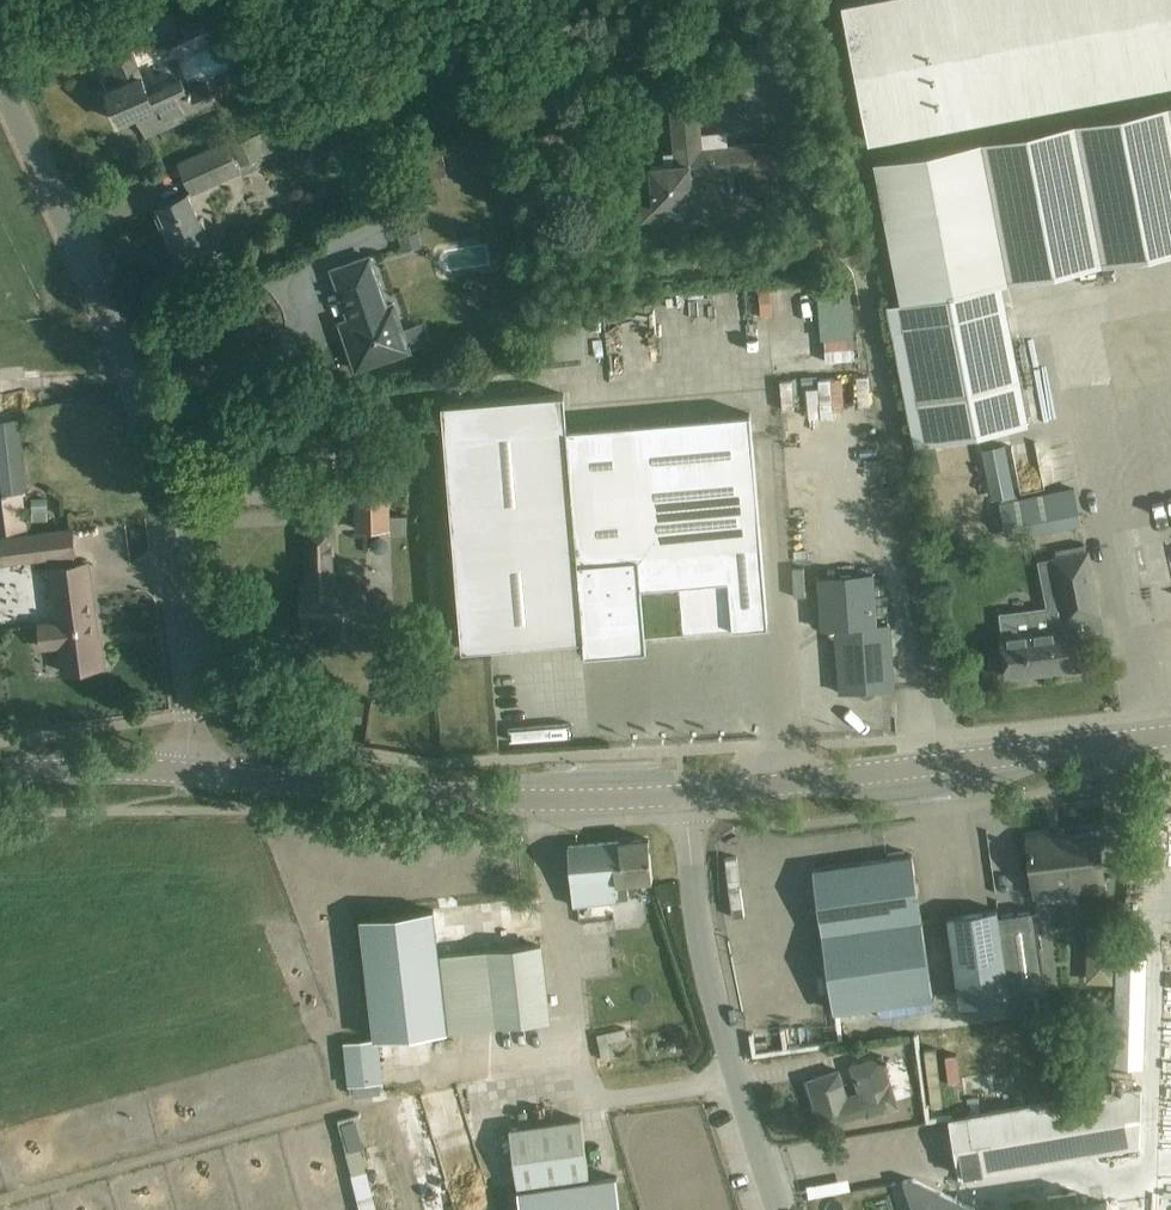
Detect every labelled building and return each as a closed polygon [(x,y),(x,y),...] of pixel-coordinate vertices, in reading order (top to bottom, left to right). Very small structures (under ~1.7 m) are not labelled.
[(216,24),(234,16),(227,0),(206,0),(175,14),(185,37),(216,24)] [(843,3),(870,140),(1170,81),(1170,0),(859,0),(843,3)] [(182,75),(151,88),(133,49),(112,59),(123,85),(108,91),(122,121),(139,114),(149,135),(170,125),(216,106),(206,82),(189,88),(182,75)] [(640,194),(642,221),(670,219),(668,206),(694,203),(692,178),(742,173),(744,199),(771,196),(766,143),(702,149),(697,98),(670,100),(676,165),(650,167),(653,193),(640,194)] [(1170,251),(1170,105),(874,163),(902,304),(1170,251)] [(242,166),(263,157),(262,155),(276,150),(267,130),(233,145),(242,166)] [(306,132),(282,140),(289,161),(313,153),(306,132)] [(230,144),(226,146),(181,163),(193,193),(241,174),(238,165),(230,144)] [(443,148),(414,153),(419,179),(447,174),(443,148)] [(313,157),(305,159),(308,171),(316,169),(313,157)] [(222,277),(214,254),(189,192),(157,206),(182,263),(173,266),(182,291),(222,277)] [(418,232),(400,237),(403,251),(422,246),(418,232)] [(354,334),(345,337),(356,369),(412,350),(396,301),(388,304),(371,255),(332,269),(354,334)] [(473,296),(493,295),(493,272),(472,273),(473,296)] [(817,332),(852,332),(852,281),(817,281),(817,332)] [(758,285),(758,312),(774,312),(774,285),(758,285)] [(1007,309),(892,331),(914,446),(1029,424),(1007,309)] [(806,379),(806,415),(842,414),(842,379),(806,379)] [(463,648),(585,638),(567,429),(564,393),(442,404),(463,648)] [(585,638),(586,653),(647,648),(646,634),(768,623),(750,414),(567,429),(585,638)] [(1005,445),(990,448),(1000,498),(1015,494),(1005,445)] [(391,528),(388,456),(352,457),(355,530),(391,528)] [(1002,515),(1013,512),(1018,537),(1083,523),(1075,487),(999,503),(1002,515)] [(0,536),(0,555),(1,563),(77,553),(74,528),(30,532),(27,514),(24,494),(2,495),(7,535),(0,536)] [(49,519),(47,497),(32,498),(34,520),(49,519)] [(378,597),(365,597),(364,580),(338,581),(336,529),(309,531),(312,597),(305,597),(306,623),(319,623),(319,626),(324,626),(324,623),(333,622),(334,644),(358,643),(357,622),(379,621),(378,597)] [(1003,635),(1008,676),(1029,673),(1029,669),(1049,666),(1049,670),(1080,666),(1074,620),(1102,615),(1089,549),(1051,557),(1063,620),(1055,624),(1049,607),(1000,614),(1003,635)] [(99,645),(89,563),(56,567),(61,606),(56,607),(57,622),(40,624),(43,648),(60,645),(64,672),(104,667),(101,645),(99,645)] [(403,572),(404,591),(424,590),(423,571),(403,572)] [(868,697),(877,690),(894,689),(889,623),(876,624),(873,573),(820,577),(823,629),(836,629),(841,693),(859,692),(868,697)] [(362,721),(365,703),(333,698),(331,717),(362,721)] [(1050,835),(1029,837),(1032,861),(1036,896),(1105,888),(1101,859),(1098,836),(1051,841),(1050,835)] [(628,882),(653,880),(650,838),(569,846),(575,905),(613,901),(613,900),(630,898),(628,882)] [(834,1010),(933,996),(913,854),(813,868),(834,1010)] [(949,916),(953,940),(962,1005),(1011,998),(999,920),(998,909),(949,916)] [(542,1003),(535,945),(439,956),(433,911),(360,919),(376,1039),(379,1038),(550,1019),(548,1002),(542,1003)] [(1036,914),(999,920),(1011,998),(1047,992),(1036,914)] [(1085,938),(1085,947),(1071,948),(1071,967),(1053,968),(1053,980),(1100,979),(1099,937),(1085,938)] [(1145,1066),(1147,958),(1117,957),(1114,1065),(1145,1066)] [(609,1042),(627,1038),(625,1028),(597,1034),(601,1056),(611,1054),(609,1042)] [(344,1042),(349,1085),(384,1081),(379,1038),(376,1039),(344,1042)] [(695,1041),(685,1053),(693,1060),(703,1047),(695,1041)] [(629,1051),(602,1057),(605,1071),(632,1066),(629,1051)] [(840,1071),(809,1080),(823,1127),(867,1112),(868,1116),(898,1106),(891,1083),(893,1082),(884,1054),(849,1065),(859,1093),(848,1096),(840,1071)] [(1113,1091),(1022,1106),(1022,1107),(966,1116),(952,1119),(962,1175),(1141,1143),(1142,1086),(1133,1088),(1133,1069),(1113,1069),(1113,1091)] [(342,1148),(362,1145),(358,1113),(338,1115),(342,1148)] [(582,1118),(510,1128),(518,1185),(589,1175),(582,1118)] [(347,1150),(361,1209),(377,1209),(361,1147),(347,1150)] [(518,1189),(521,1209),(622,1209),(617,1175),(590,1179),(518,1189)] [(807,1194),(849,1190),(847,1177),(805,1182),(807,1194)] [(905,1180),(914,1209),(976,1209),(913,1178),(905,1180)] [(1109,1202),(1054,1209),(1110,1209),(1109,1202)]
